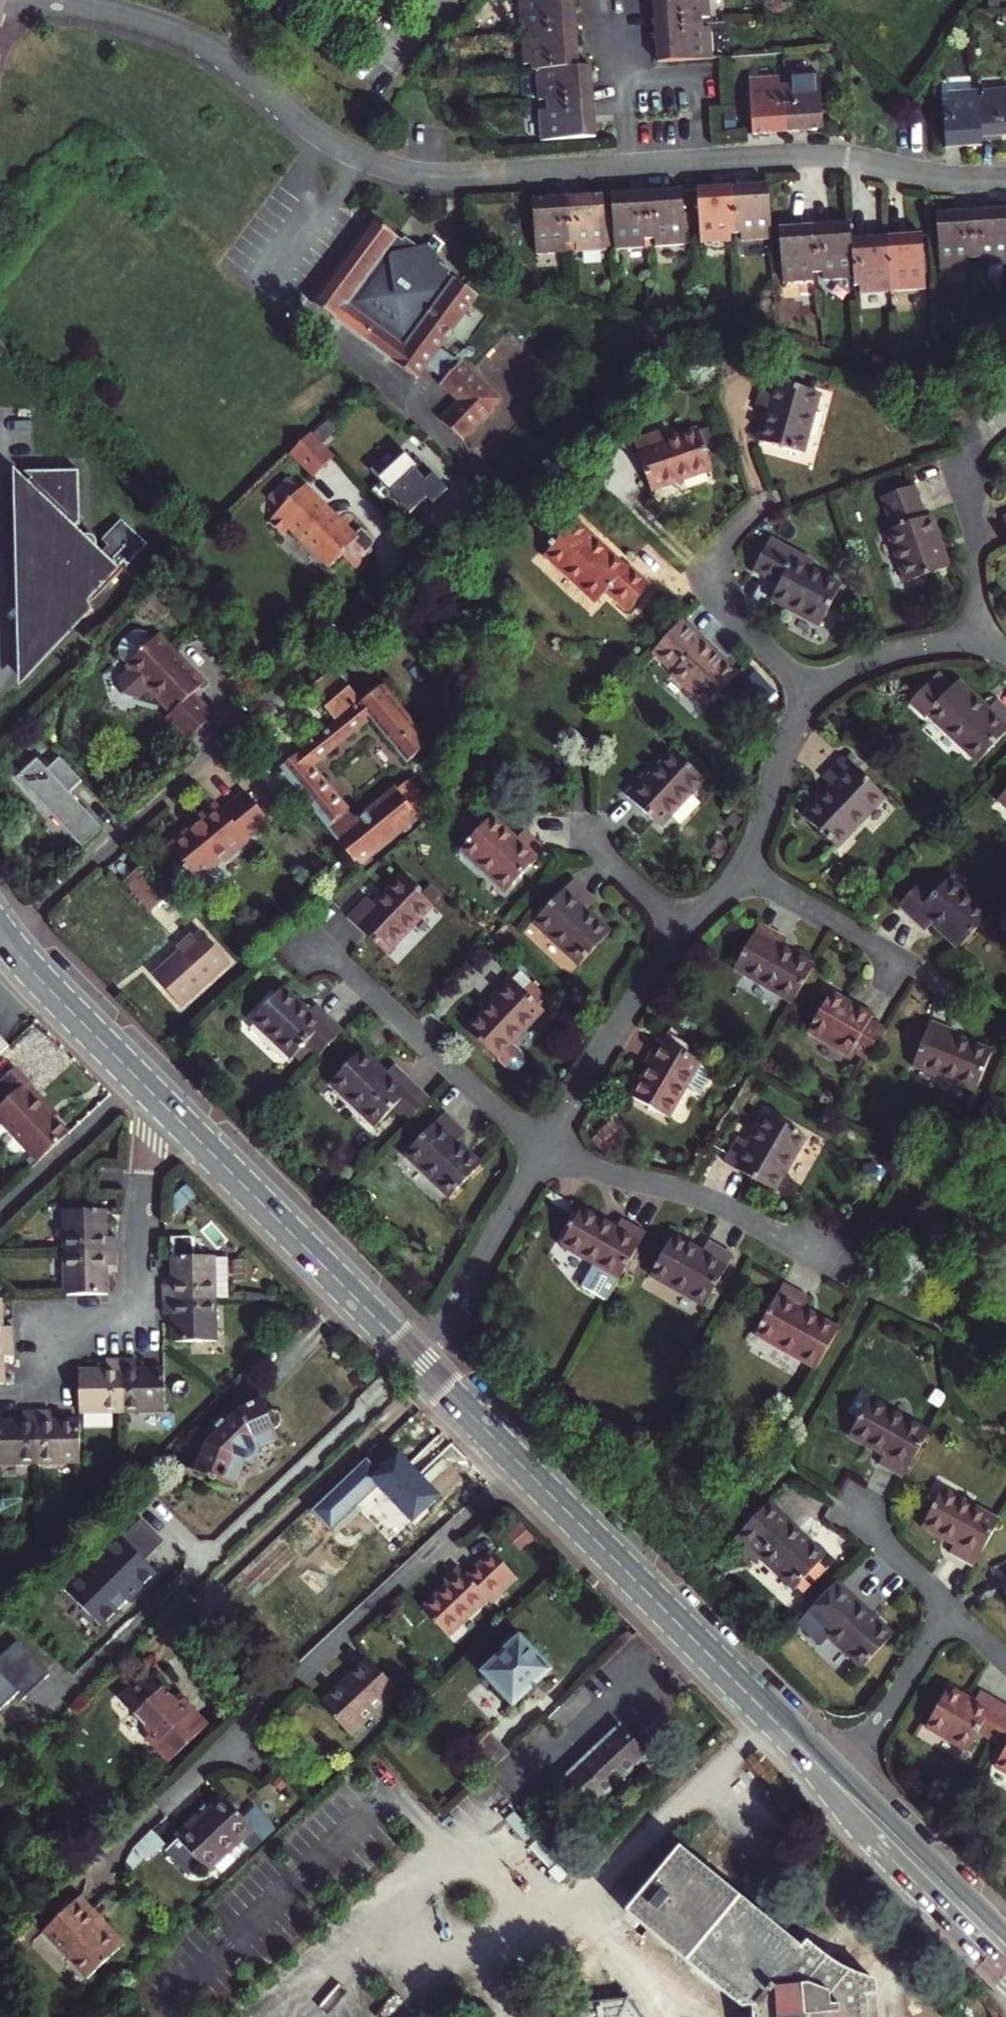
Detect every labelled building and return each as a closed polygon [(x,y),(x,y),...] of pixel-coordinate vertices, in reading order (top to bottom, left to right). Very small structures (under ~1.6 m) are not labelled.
[(572,30),(569,0),(521,0),(521,4),(513,5),(515,33),(572,30)] [(650,26),(699,23),(698,17),(707,16),(706,0),(648,0),(650,26)] [(699,23),(650,26),(653,60),(710,57),(709,26),(699,27),(699,23)] [(531,70),(575,68),(572,30),(515,33),(517,65),(525,64),(525,70),(531,70)] [(587,67),(575,68),(531,70),(532,99),(541,99),(541,105),(590,102),(587,67)] [(787,83),(782,84),(785,132),(819,129),(821,129),(817,73),(787,75),(787,83)] [(746,78),(750,135),(785,132),(782,84),(776,84),(776,76),(746,78)] [(982,141),(997,140),(997,137),(1005,136),(1005,86),(984,88),(985,96),(979,96),(982,141)] [(940,100),(934,100),(938,148),(983,145),(982,141),(979,96),(978,88),(940,91),(940,100)] [(590,102),(541,105),(541,111),(534,112),(537,144),(592,140),(590,102)] [(766,180),(729,183),(732,232),(737,231),(738,241),(770,238),(766,180)] [(732,232),(729,183),(694,186),(698,243),(726,241),(725,232),(732,232)] [(682,244),(678,188),(644,191),(646,237),(652,236),(653,246),(682,244)] [(646,237),(644,191),(607,193),(611,249),(642,247),(641,237),(646,237)] [(574,243),(575,252),(605,250),(601,193),(566,197),(569,243),(574,243)] [(566,197),(531,199),(535,254),(565,252),(564,243),(569,243),(566,197)] [(971,206),(974,253),(979,253),(980,262),(1005,260),(1005,203),(971,206)] [(974,253),(971,206),(935,209),(938,264),(968,263),(968,254),(974,253)] [(310,304),(418,380),(426,370),(443,381),(440,384),(459,402),(440,421),(461,442),(500,402),(462,362),(460,364),(439,349),(478,296),(454,279),(450,284),(443,279),(446,274),(449,270),(443,265),(439,261),(436,256),(438,250),(444,242),(434,234),(427,243),(420,245),(415,244),(404,237),(401,241),(398,246),(391,241),(394,236),(373,220),(310,304)] [(852,275),(849,236),(848,220),(813,222),(816,269),(822,269),(823,277),(852,275)] [(816,269),(813,222),(776,225),(780,279),(812,277),(811,269),(816,269)] [(921,230),(886,233),(889,289),(919,287),(919,279),(925,279),(921,230)] [(859,291),(889,289),(886,233),(849,236),(852,275),(853,284),(858,284),(859,291)] [(401,241),(394,236),(391,241),(398,246),(401,241)] [(454,279),(446,274),(443,279),(450,284),(454,279)] [(754,437),(794,442),(801,379),(748,373),(745,403),(757,403),(754,437)] [(650,430),(624,439),(643,490),(705,467),(691,428),(655,440),(650,430)] [(337,457),(315,432),(292,454),(314,479),(337,457)] [(407,446),(372,476),(409,516),(426,500),(431,505),(447,491),(407,446)] [(17,675),(16,683),(72,625),(68,622),(72,617),(75,621),(80,623),(85,623),(89,619),(90,614),(89,609),(84,604),(88,601),(92,604),(120,574),(111,574),(91,555),(93,550),(93,544),(90,540),(87,538),(76,540),(72,534),(76,530),(74,471),(21,474),(25,479),(21,483),(10,473),(21,495),(22,596),(15,602),(22,609),(22,618),(15,625),(23,633),(24,663),(17,675)] [(290,475),(271,492),(283,505),(271,515),(284,529),(291,522),(329,564),(341,553),(355,569),(375,552),(373,549),(375,542),(373,537),(362,526),(352,535),(307,483),(301,488),(290,475)] [(912,484),(878,497),(891,528),(885,531),(905,581),(948,565),(928,514),(923,516),(912,484)] [(120,519),(102,538),(128,561),(145,542),(120,519)] [(571,522),(540,555),(592,604),(601,593),(623,612),(647,586),(625,565),(621,569),(571,522)] [(768,536),(750,567),(777,583),(769,597),(816,626),(838,587),(806,568),(810,561),(768,536)] [(676,621),(647,652),(667,671),(664,674),(698,707),(731,673),(676,621)] [(205,683),(160,632),(150,641),(145,635),(134,635),(124,644),(123,655),(134,667),(123,678),(125,693),(140,697),(152,686),(174,711),(168,716),(188,739),(212,717),(192,695),(205,683)] [(332,725),(344,739),(369,719),(403,764),(425,746),(379,687),(358,704),(332,670),(310,688),(336,722),(332,725)] [(927,715),(979,764),(1005,736),(1005,710),(998,702),(988,712),(959,682),(927,715)] [(322,734),(334,748),(344,739),(332,725),(322,734)] [(306,808),(354,868),(427,809),(406,782),(353,823),(308,767),(334,748),(322,734),(277,770),(306,808)] [(19,774),(84,845),(104,826),(71,790),(84,778),(62,754),(49,766),(39,755),(19,774)] [(699,783),(671,756),(645,783),(640,779),(621,799),(654,830),(699,783)] [(834,788),(806,818),(839,850),(888,798),(846,758),(825,780),(834,788)] [(265,818),(243,790),(222,808),(215,799),(197,813),(200,817),(189,825),(188,824),(166,842),(194,878),(219,857),(221,860),(245,839),(244,838),(259,827),(257,824),(265,818)] [(499,820),(469,852),(514,895),(553,854),(533,834),(523,843),(499,820)] [(139,880),(128,889),(149,911),(167,896),(138,865),(131,871),(139,880)] [(139,880),(131,871),(121,880),(128,889),(139,880)] [(375,898),(354,918),(393,955),(440,906),(409,877),(382,905),(375,898)] [(923,886),(902,908),(928,932),(935,925),(962,950),(992,916),(951,879),(935,897),(923,886)] [(587,965),(618,932),(594,908),(601,900),(582,882),(544,923),(587,965)] [(737,968),(794,1001),(814,968),(780,947),(786,937),(762,923),(737,968)] [(200,934),(152,977),(179,1006),(226,962),(200,934)] [(495,1000),(500,1005),(474,1032),(515,1072),(520,1072),(525,1071),(529,1067),(531,1063),(530,1058),(520,1048),(550,1014),(514,980),(495,1000)] [(321,1060),(349,1033),(325,1007),(317,1014),(292,987),(259,1019),(297,1060),(310,1047),(321,1060)] [(856,1052),(869,1060),(887,1029),(875,1021),(877,1017),(836,993),(813,1032),(853,1056),(856,1052)] [(967,1093),(986,1059),(953,1040),(956,1034),(932,1020),(909,1060),(967,1093)] [(656,1065),(638,1097),(672,1116),(688,1088),(702,1096),(717,1070),(664,1038),(651,1062),(656,1065)] [(410,1125),(433,1101),(399,1067),(389,1076),(366,1053),(334,1086),(377,1129),(396,1111),(410,1125)] [(47,1122),(26,1101),(32,1096),(16,1080),(7,1071),(0,1077),(0,1126),(4,1130),(0,1133),(31,1166),(61,1137),(47,1122)] [(52,1116),(32,1096),(26,1101),(47,1122),(52,1116)] [(742,1133),(727,1158),(777,1187),(807,1134),(768,1111),(752,1139),(742,1133)] [(407,1157),(451,1201),(483,1170),(459,1145),(469,1136),(448,1115),(407,1157)] [(611,1298),(624,1275),(632,1261),(650,1230),(626,1217),(620,1227),(586,1207),(566,1241),(599,1260),(585,1283),(611,1298)] [(66,1210),(66,1252),(118,1251),(118,1236),(106,1236),(106,1211),(66,1210)] [(655,1275),(708,1306),(737,1257),(712,1243),(706,1253),(678,1237),(655,1275)] [(106,1267),(117,1267),(118,1251),(66,1252),(66,1296),(108,1294),(106,1267)] [(162,1282),(162,1301),(213,1300),(213,1298),(226,1298),(226,1261),(213,1261),(213,1259),(172,1259),(172,1282),(162,1282)] [(758,1334),(818,1370),(841,1330),(806,1310),(811,1300),(786,1285),(758,1334)] [(0,1300),(0,1341),(13,1341),(12,1326),(5,1326),(3,1300),(0,1300)] [(213,1341),(213,1300),(162,1301),(162,1313),(172,1312),(173,1342),(213,1341)] [(5,1385),(5,1356),(13,1354),(13,1341),(0,1341),(0,1385),(5,1385)] [(108,1373),(78,1373),(80,1410),(80,1415),(125,1414),(124,1361),(108,1361),(108,1373)] [(140,1372),(140,1361),(124,1361),(125,1414),(170,1412),(168,1371),(140,1372)] [(240,1409),(206,1442),(209,1446),(200,1474),(238,1488),(248,1462),(254,1464),(263,1455),(261,1449),(281,1441),(279,1434),(282,1431),(285,1428),(287,1422),(287,1419),(285,1414),(282,1411),(278,1409),(274,1409),(270,1411),(267,1403),(253,1410),(251,1404),(240,1409)] [(882,1467),(905,1480),(931,1436),(876,1405),(856,1439),(888,1457),(882,1467)] [(39,1411),(26,1412),(26,1421),(0,1422),(0,1466),(42,1465),(39,1411)] [(56,1411),(39,1411),(42,1465),(82,1463),(80,1418),(57,1419),(56,1411)] [(314,1513),(333,1532),(378,1487),(413,1523),(442,1495),(400,1452),(379,1472),(368,1461),(314,1513)] [(952,1554),(974,1567),(1000,1523),(948,1492),(929,1525),(958,1543),(952,1554)] [(774,1506),(740,1540),(761,1563),(767,1557),(799,1592),(833,1559),(799,1525),(795,1528),(774,1506)] [(141,1519),(67,1592),(102,1627),(156,1574),(145,1562),(164,1543),(141,1519)] [(464,1574),(424,1610),(448,1637),(488,1600),(492,1604),(518,1578),(496,1556),(469,1579),(464,1574)] [(1005,1589),(1005,1565),(997,1570),(1005,1589)] [(839,1588),(814,1612),(834,1633),(831,1637),(864,1670),(896,1639),(863,1604),(860,1608),(839,1588)] [(499,1656),(482,1672),(512,1704),(526,1692),(530,1696),(543,1682),(540,1679),(548,1670),(519,1639),(509,1638),(499,1647),(499,1656)] [(8,1703),(13,1709),(49,1675),(18,1642),(0,1659),(0,1711),(8,1703)] [(397,1689),(368,1657),(319,1703),(348,1733),(397,1689)] [(147,1736),(170,1759),(209,1723),(184,1696),(172,1695),(146,1669),(119,1697),(147,1727),(147,1736)] [(991,1744),(1005,1717),(1005,1709),(980,1694),(974,1705),(950,1691),(926,1730),(969,1754),(978,1737),(991,1744)] [(991,1744),(1005,1752),(996,1769),(1005,1774),(1005,1717),(991,1744)] [(618,1727),(564,1779),(591,1809),(647,1757),(618,1727)] [(481,1735),(492,1748),(502,1759),(506,1756),(484,1732),(481,1735)] [(502,1759),(492,1748),(481,1735),(463,1752),(485,1775),(502,1759)] [(198,1817),(195,1814),(172,1835),(206,1870),(251,1828),(221,1796),(198,1817)] [(862,1999),(877,1998),(875,1984),(845,1973),(831,1964),(817,1955),(807,1946),(801,1951),(681,1848),(626,1911),(743,2011),(754,2010),(754,2016),(863,2016),(862,1999)] [(90,1916),(73,1898),(35,1933),(79,1980),(113,1949),(86,1919),(90,1916)] [(877,1998),(862,1999),(863,2016),(878,2016),(877,1998)] [(626,1999),(573,2003),(566,2016),(638,2016),(626,1999)]
